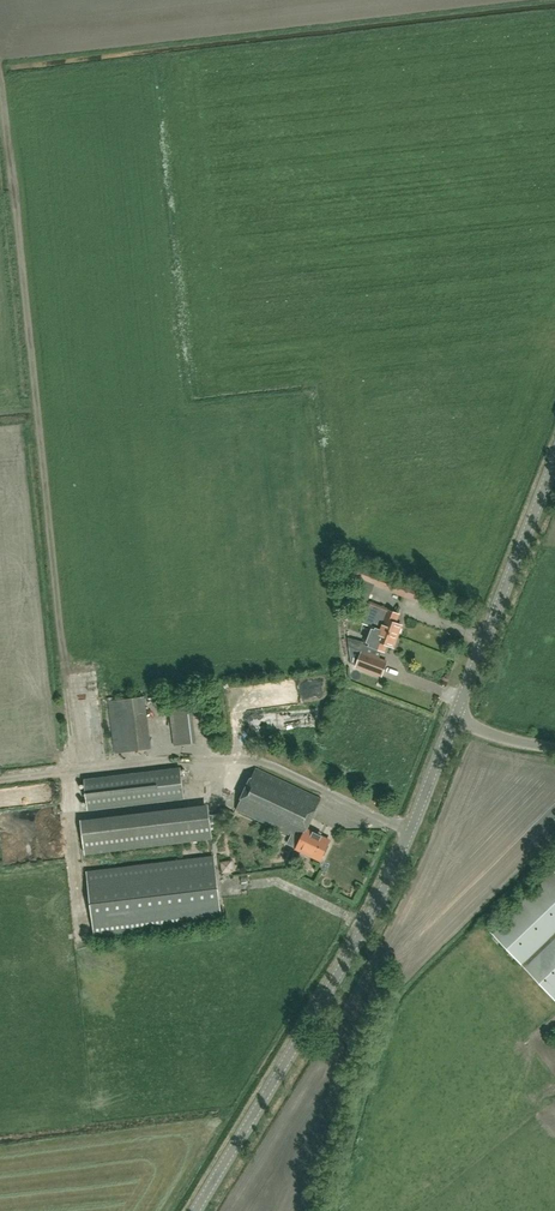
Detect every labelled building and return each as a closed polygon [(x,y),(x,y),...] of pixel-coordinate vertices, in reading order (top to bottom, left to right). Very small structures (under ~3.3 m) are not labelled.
[(357,577),(383,587),(405,596),(409,586),(392,579),(371,571),(348,561),(346,571),(349,572),(346,580),(354,583),(357,577)] [(397,636),(402,625),(395,622),(398,615),(388,611),(380,608),(373,626),(397,636)] [(397,636),(373,626),(366,642),(349,645),(352,662),(351,664),(382,675),(387,662),(363,652),(367,643),(375,647),(384,651),(387,644),(393,647),(397,636)] [(117,752),(154,748),(148,696),(111,700),(117,752)] [(174,708),(175,746),(195,745),(193,707),(174,708)] [(172,715),(164,716),(165,723),(173,723),(172,715)] [(346,725),(355,726),(356,719),(347,718),(346,725)] [(184,798),(181,768),(85,780),(88,810),(184,798)] [(242,798),(237,809),(301,839),(297,849),(321,860),(330,840),(307,830),(320,799),(257,769),(242,798)] [(209,814),(82,830),(85,854),(212,838),(209,814)] [(87,870),(95,937),(222,922),(214,855),(87,870)] [(236,861),(223,861),(224,874),(237,873),(236,861)] [(554,871),(491,931),(554,999),(554,873),(554,871)]
